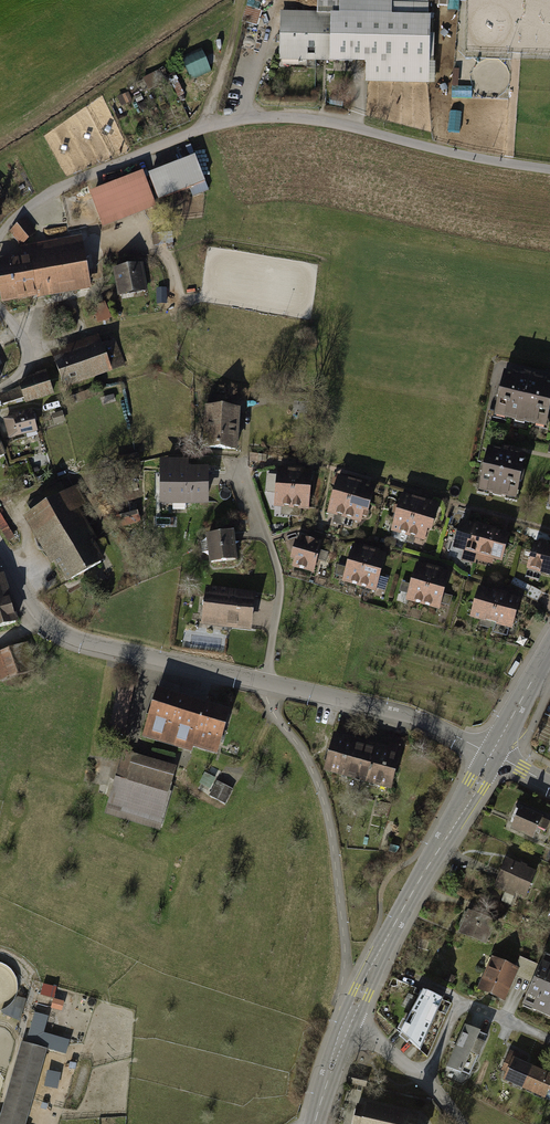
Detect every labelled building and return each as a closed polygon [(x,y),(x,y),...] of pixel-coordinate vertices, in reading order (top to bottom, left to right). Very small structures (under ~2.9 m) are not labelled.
[(339,12),(340,0),(319,0),(319,12),(339,12)] [(339,16),(428,18),(428,2),(393,1),(393,0),(340,0),(339,16)] [(257,26),(262,11),(247,6),(242,21),(257,26)] [(316,60),(338,60),(339,16),(339,12),(319,12),(282,11),(281,35),(316,36),(316,60)] [(428,35),(428,18),(339,16),(338,60),(367,61),(427,62),(428,45),(433,45),(433,36),(428,35)] [(316,36),(281,35),(281,59),(316,60),(316,36)] [(201,49),(181,57),(191,79),(211,71),(201,49)] [(427,82),(427,62),(367,61),(367,81),(427,82)] [(143,78),(149,89),(159,84),(153,73),(143,78)] [(127,92),(117,97),(122,106),(132,101),(127,92)] [(193,155),(146,173),(156,199),(203,182),(193,155)] [(155,206),(141,170),(87,191),(101,227),(155,206)] [(25,217),(9,230),(21,245),(37,232),(25,217)] [(170,232),(160,234),(161,244),(165,243),(166,248),(172,247),(170,232)] [(91,289),(82,235),(20,246),(22,253),(25,253),(33,297),(33,299),(91,289)] [(33,297),(25,253),(22,253),(0,257),(0,290),(2,302),(33,297)] [(141,262),(113,267),(118,295),(147,290),(141,262)] [(112,317),(104,301),(91,308),(98,324),(112,317)] [(69,313),(55,317),(59,332),(74,327),(69,313)] [(96,334),(48,351),(61,387),(109,370),(96,334)] [(53,391),(45,370),(16,381),(18,386),(22,398),(24,401),(53,391)] [(504,374),(501,389),(498,389),(496,399),(499,399),(496,413),(502,414),(501,416),(516,419),(516,417),(524,419),(523,421),(539,424),(539,423),(545,424),(548,410),(549,410),(549,401),(549,400),(549,398),(549,384),(533,380),(534,378),(524,376),(524,378),(504,374)] [(18,386),(0,396),(2,405),(22,398),(18,386)] [(92,389),(73,396),(76,404),(95,397),(92,389)] [(207,396),(206,408),(223,409),(224,397),(207,396)] [(237,410),(223,409),(206,408),(204,447),(235,449),(237,410)] [(17,417),(5,420),(9,437),(35,430),(31,414),(26,415),(25,412),(16,414),(17,417)] [(63,412),(53,414),(56,423),(65,421),(63,412)] [(501,453),(488,450),(485,464),(482,463),(479,474),(482,475),(479,489),(485,490),(485,491),(493,493),(492,496),(500,497),(501,495),(508,496),(509,494),(515,496),(518,482),(520,483),(522,473),(519,473),(523,457),(510,454),(510,451),(501,449),(501,453)] [(136,455),(115,459),(117,466),(137,462),(136,455)] [(204,470),(163,470),(162,501),(172,501),(172,506),(185,507),(185,501),(204,501),(204,470)] [(274,504),(291,506),(294,471),(277,470),(274,504)] [(310,473),(294,471),(291,506),(307,507),(310,473)] [(328,511),(344,515),(353,482),(337,478),(333,492),(328,511)] [(373,487),(353,482),(344,515),(360,519),(362,510),(366,511),(368,504),(373,487)] [(58,483),(38,495),(42,502),(63,491),(58,483)] [(19,517),(47,564),(53,562),(91,540),(95,537),(77,509),(85,504),(75,485),(63,491),(42,502),(28,511),(19,517)] [(28,511),(42,502),(38,495),(24,503),(28,511)] [(391,529),(408,534),(417,500),(401,496),(391,529)] [(432,504),(417,500),(408,534),(424,538),(427,528),(430,529),(432,523),(435,510),(432,504)] [(136,512),(116,517),(119,526),(139,520),(136,512)] [(473,527),(460,523),(453,546),(501,559),(507,536),(497,534),(473,527)] [(235,560),(232,531),(203,534),(207,564),(235,560)] [(295,559),(293,566),(312,571),(320,543),(301,538),(298,545),(294,544),(291,557),(295,559)] [(103,560),(91,540),(53,562),(65,582),(103,560)] [(533,544),(527,567),(549,573),(549,549),(533,544)] [(343,580),(358,585),(368,551),(362,549),(352,546),(343,580)] [(376,553),(368,551),(358,585),(375,589),(384,555),(376,553)] [(407,598),(423,602),(432,569),(426,568),(416,565),(407,598)] [(438,571),(432,569),(423,602),(438,607),(447,574),(438,571)] [(18,621),(3,573),(0,574),(0,627),(18,621)] [(254,592),(203,585),(198,624),(249,631),(254,592)] [(470,616),(491,621),(498,595),(491,593),(478,589),(470,616)] [(505,596),(498,595),(491,621),(511,627),(519,600),(505,596)] [(26,642),(0,652),(0,682),(33,670),(25,648),(28,647),(26,642)] [(517,664),(514,662),(506,673),(510,676),(517,664)] [(230,712),(154,688),(138,738),(189,754),(191,749),(216,757),(230,712)] [(388,789),(398,752),(384,748),(333,734),(323,771),(388,789)] [(388,734),(384,748),(398,752),(400,744),(406,746),(407,742),(402,741),(402,738),(388,734)] [(135,758),(136,753),(123,749),(118,766),(104,813),(160,829),(171,792),(165,790),(172,768),(135,758)] [(232,789),(216,781),(209,795),(225,803),(232,789)] [(519,808),(510,827),(532,838),(536,828),(541,818),(519,808)] [(548,821),(541,818),(536,828),(543,831),(548,821)] [(505,859),(493,886),(505,891),(507,887),(524,895),(534,873),(505,859)] [(485,904),(469,898),(466,905),(482,911),(485,904)] [(490,921),(465,912),(461,921),(464,922),(460,932),(483,941),(490,921)] [(542,954),(537,965),(530,983),(519,1008),(549,1021),(549,957),(542,954)] [(501,1004),(513,976),(517,969),(513,967),(489,956),(473,991),(501,1004)] [(513,967),(517,969),(513,976),(530,983),(537,965),(517,957),(513,967)] [(443,1000),(423,991),(399,1033),(419,1051),(443,1000)] [(46,995),(37,992),(33,1003),(42,1006),(46,995)] [(20,1019),(25,1000),(15,997),(13,1001),(10,1004),(6,1008),(0,1010),(20,1019)] [(48,1017),(34,1013),(26,1043),(46,1048),(65,1054),(69,1040),(44,1032),(48,1017)] [(465,1027),(448,1067),(469,1076),(486,1035),(465,1027)] [(46,1048),(26,1043),(21,1041),(1,1114),(0,1113),(0,1123),(25,1123),(46,1048)] [(506,1060),(511,1063),(512,1059),(516,1061),(518,1055),(509,1051),(506,1060)] [(504,1079),(524,1087),(532,1068),(520,1063),(516,1061),(512,1059),(511,1063),(504,1079)] [(45,1083),(59,1085),(62,1069),(48,1067),(45,1083)] [(532,1068),(524,1087),(549,1098),(549,1073),(549,1075),(532,1068)] [(364,1078),(347,1074),(345,1082),(362,1086),(363,1083),(364,1078)] [(364,1106),(363,1110),(357,1109),(355,1117),(354,1123),(422,1123),(418,1118),(364,1106)]
